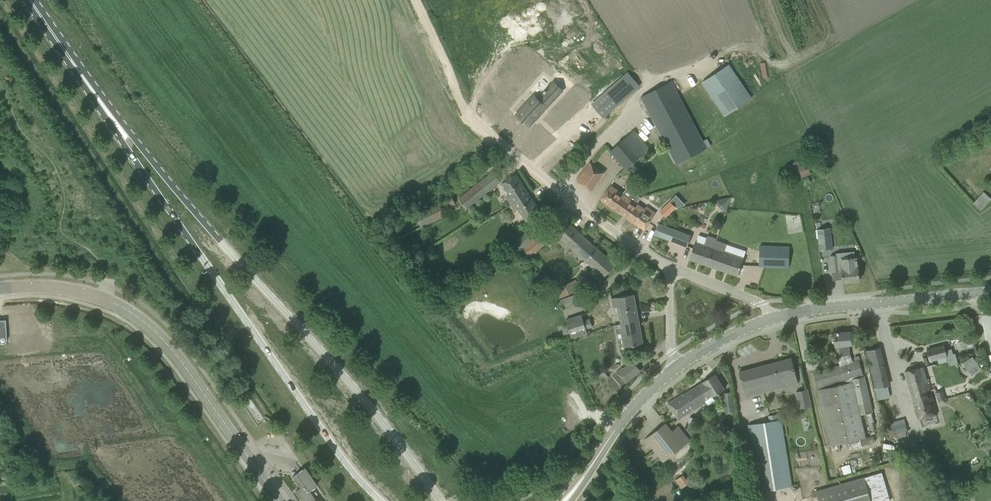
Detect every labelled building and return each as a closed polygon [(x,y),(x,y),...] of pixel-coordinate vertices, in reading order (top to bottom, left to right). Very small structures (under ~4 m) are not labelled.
[(729,64),(702,82),(724,115),(751,98),(729,64)] [(591,104),(603,118),(640,86),(628,72),(591,104)] [(642,96),(676,163),(706,147),(672,81),(642,96)] [(510,102),(521,91),(514,83),(503,95),(510,102)] [(533,96),(516,114),(516,115),(517,114),(527,124),(536,115),(538,117),(561,92),(552,83),(546,90),(545,90),(543,91),(544,92),(537,100),(533,96)] [(610,151),(626,169),(641,155),(649,147),(634,131),(627,138),(626,137),(610,151)] [(786,166),(792,181),(811,173),(805,159),(786,166)] [(576,182),(590,192),(603,175),(589,165),(576,182)] [(459,198),(467,208),(500,181),(492,171),(459,198)] [(541,213),(516,174),(501,183),(512,200),(509,201),(515,211),(518,209),(526,222),(534,217),(536,220),(542,216),(540,213),(541,213)] [(600,199),(622,214),(644,229),(655,213),(646,206),(644,209),(610,185),(600,199)] [(984,192),(973,204),(981,210),(990,199),(990,198),(984,192)] [(455,203),(452,196),(443,201),(446,208),(455,203)] [(731,197),(718,200),(727,210),(731,197)] [(669,202),(660,211),(665,216),(666,217),(675,208),(671,204),(669,202)] [(421,227),(445,215),(438,203),(415,214),(421,227)] [(560,228),(555,234),(580,255),(593,268),(590,272),(600,282),(609,272),(616,264),(567,221),(560,228)] [(654,234),(687,246),(691,236),(658,224),(654,234)] [(777,237),(778,229),(763,228),(763,237),(777,237)] [(830,228),(817,229),(820,250),(832,248),(830,228)] [(522,248),(523,248),(530,256),(548,241),(541,233),(531,242),(530,241),(522,248)] [(519,252),(523,248),(522,248),(530,241),(524,234),(521,237),(520,235),(511,243),(519,252)] [(689,259),(708,265),(737,275),(743,258),(724,252),(726,244),(716,241),(717,239),(707,236),(707,238),(698,235),(696,242),(695,242),(689,259)] [(759,266),(789,267),(789,246),(760,245),(759,266)] [(840,271),(840,270),(842,270),(843,282),(859,280),(857,258),(848,259),(848,256),(838,257),(838,255),(830,256),(832,272),(840,271)] [(554,289),(558,299),(580,290),(576,280),(554,289)] [(624,296),(612,298),(613,306),(617,306),(621,324),(615,325),(617,339),(622,338),(623,345),(625,345),(625,347),(626,346),(627,348),(634,347),(634,345),(643,343),(634,294),(624,296)] [(581,315),(565,320),(571,339),(586,334),(581,315)] [(862,330),(862,337),(873,336),(872,329),(862,330)] [(834,333),(836,357),(847,355),(846,348),(845,348),(845,345),(851,345),(850,331),(834,333)] [(944,345),(927,350),(929,360),(947,356),(948,361),(949,365),(958,363),(955,353),(953,354),(951,349),(945,350),(944,345)] [(880,347),(866,351),(868,361),(875,388),(889,384),(883,357),(880,347)] [(965,380),(982,368),(972,355),(956,367),(965,380)] [(796,375),(791,358),(739,372),(745,396),(780,387),(778,380),(796,375)] [(861,374),(862,374),(858,360),(813,373),(829,445),(864,438),(859,415),(866,413),(870,429),(874,429),(871,412),(873,411),(864,375),(861,376),(861,374)] [(616,372),(626,383),(641,370),(636,365),(627,372),(622,367),(616,372)] [(905,371),(907,381),(917,418),(935,413),(923,366),(905,371)] [(667,404),(672,413),(675,411),(678,417),(682,414),(683,416),(699,406),(700,406),(706,402),(704,400),(712,395),(712,396),(724,389),(715,374),(703,381),(703,382),(684,394),(683,393),(667,404)] [(807,389),(795,391),(797,400),(809,397),(807,389)] [(945,399),(943,390),(935,392),(938,401),(945,399)] [(724,404),(723,406),(723,414),(733,413),(732,403),(724,404)] [(768,422),(748,425),(759,491),(790,486),(780,420),(779,415),(769,416),(770,421),(768,422)] [(645,438),(663,461),(690,441),(678,426),(672,431),(666,423),(645,438)] [(905,423),(890,427),(898,439),(906,437),(905,432),(907,431),(905,423)] [(861,439),(862,445),(875,442),(873,436),(861,439)] [(843,473),(851,472),(850,464),(842,465),(843,473)] [(302,500),(316,500),(309,490),(312,488),(316,485),(304,468),(300,470),(296,473),(296,474),(292,477),(300,488),(295,491),(302,500)] [(865,478),(811,493),(812,497),(816,496),(818,500),(872,500),(865,478)]
